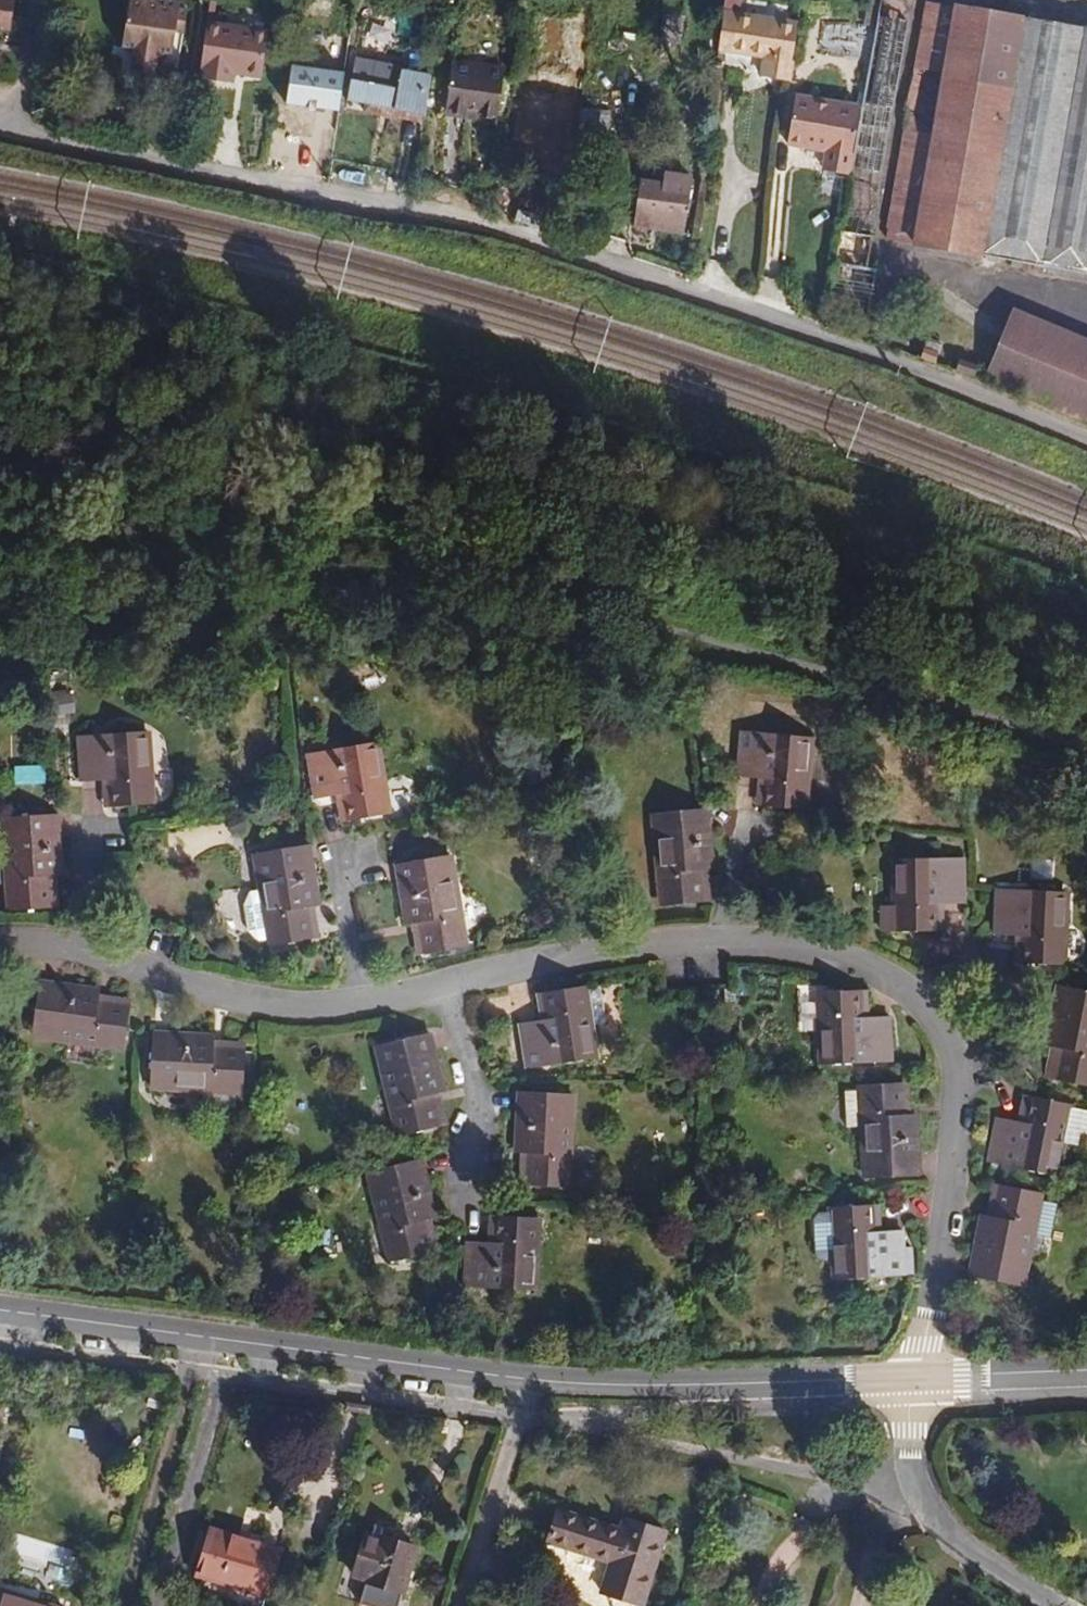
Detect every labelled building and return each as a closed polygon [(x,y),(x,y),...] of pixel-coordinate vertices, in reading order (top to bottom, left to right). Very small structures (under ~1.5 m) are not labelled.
[(12,29),(16,0),(0,0),(0,28),(12,29)] [(172,0),(130,0),(123,47),(127,48),(133,62),(131,76),(155,80),(157,66),(167,54),(172,55),(177,29),(185,30),(188,10),(180,9),(181,1),(172,0)] [(879,14),(908,19),(912,0),(881,0),(879,14)] [(928,246),(972,254),(1086,274),(1086,30),(929,2),(887,239),(928,246)] [(789,80),(798,23),(724,12),(719,50),(763,56),(759,76),(787,80),(789,80)] [(684,16),(664,13),(660,39),(680,42),(684,16)] [(908,19),(879,14),(853,165),(882,170),(908,19)] [(425,114),(431,75),(356,61),(349,100),(366,103),(365,111),(381,114),(383,106),(425,114)] [(322,65),(297,62),(291,115),(328,120),(334,72),(321,70),(322,65)] [(484,112),(483,121),(498,123),(505,70),(453,62),(446,107),(484,112)] [(574,80),(516,72),(509,118),(567,127),(574,80)] [(860,107),(796,97),(788,144),(827,151),(824,169),(849,173),(860,107)] [(381,114),(424,121),(425,114),(383,106),(381,114)] [(445,115),(483,121),(484,112),(446,107),(445,115)] [(611,112),(582,107),(576,152),(605,156),(611,112)] [(882,170),(853,165),(842,229),(871,234),(882,170)] [(663,184),(639,181),(633,226),(683,233),(691,177),(664,173),(663,184)] [(842,229),(827,316),(867,323),(876,269),(868,268),(873,234),(871,234),(842,229)] [(972,254),(928,246),(924,270),(968,278),(972,254)] [(1016,310),(986,381),(1086,423),(1086,340),(1016,310)] [(919,358),(936,364),(943,343),(926,337),(919,358)] [(956,370),(973,377),(977,364),(960,358),(956,370)] [(110,779),(112,807),(152,804),(147,732),(78,736),(81,781),(102,780),(110,779)] [(767,779),(764,806),(804,809),(810,737),(742,732),(738,776),(759,778),(767,779)] [(345,794),(350,820),(389,813),(376,742),(308,754),(316,798),(337,795),(345,794)] [(705,767),(717,765),(714,749),(702,751),(705,767)] [(757,805),(764,806),(767,779),(759,778),(757,805)] [(104,807),(112,807),(110,779),(102,780),(104,807)] [(342,822),(350,820),(345,794),(337,795),(342,822)] [(711,902),(708,870),(714,870),(708,809),(655,814),(663,906),(704,903),(711,902)] [(49,876),(57,876),(62,876),(59,815),(5,818),(10,911),(51,908),(49,876)] [(227,823),(233,835),(247,828),(241,815),(227,823)] [(306,907),(314,906),(319,905),(309,845),(256,854),(262,889),(271,939),(272,945),(312,939),(306,907)] [(419,922),(425,954),(465,947),(449,856),(396,865),(406,925),(412,924),(419,922)] [(938,931),(938,910),(965,909),(965,902),(964,861),(892,862),(893,906),(880,906),(881,932),(938,931)] [(59,908),(57,876),(49,876),(51,908),(59,908)] [(271,939),(262,889),(249,891),(243,905),(249,931),(258,941),(271,939)] [(995,935),(1016,936),(1015,963),(1023,964),(1063,965),(1066,893),(997,890),(995,935)] [(319,937),(314,906),(306,907),(312,939),(319,937)] [(417,955),(425,954),(419,922),(412,924),(417,955)] [(99,1002),(100,994),(100,989),(40,981),(33,1034),(125,1047),(130,1006),(99,1002)] [(601,986),(585,988),(590,1025),(606,1023),(601,986)] [(1039,1078),(1054,1082),(1086,1086),(1086,992),(1058,986),(1046,1046),(1039,1078)] [(537,994),(541,1021),(520,1024),(527,1069),(595,1058),(590,1025),(584,987),(544,993),(537,994)] [(891,1016),(869,1017),(868,990),(861,990),(820,992),(823,1064),(892,1061),(891,1016)] [(131,999),(100,994),(99,1002),(130,1006),(131,999)] [(703,1006),(705,997),(690,994),(687,1004),(703,1006)] [(214,1049),(214,1041),(214,1036),(154,1033),(151,1087),(204,1089),(236,1091),(244,1091),(246,1051),(214,1049)] [(400,1136),(440,1127),(447,1125),(439,1094),(444,1092),(430,1033),(378,1046),(400,1136)] [(246,1043),(214,1041),(214,1049),(246,1051),(246,1043)] [(714,1059),(726,1059),(726,1046),(714,1046),(714,1059)] [(916,1114),(911,1114),(909,1082),(902,1083),(861,1085),(861,1090),(845,1091),(847,1126),(863,1125),(866,1177),(920,1174),(916,1114)] [(236,1091),(204,1089),(203,1105),(235,1107),(236,1091)] [(688,1112),(699,1112),(699,1090),(688,1090),(688,1112)] [(516,1153),(521,1153),(520,1185),(527,1185),(568,1187),(572,1095),(518,1092),(516,1153)] [(1026,1099),(1020,1127),(994,1122),(986,1161),(1057,1175),(1058,1169),(1063,1142),(1077,1145),(1080,1132),(1086,1134),(1086,1110),(1026,1099)] [(439,1250),(432,1219),(437,1218),(422,1159),(370,1172),(392,1262),(432,1252),(439,1250)] [(970,1274),(1023,1285),(1041,1194),(1001,1186),(994,1185),(988,1216),(982,1215),(970,1274)] [(905,1230),(884,1231),(882,1204),(875,1204),(830,1207),(830,1211),(818,1211),(813,1218),(815,1255),(821,1261),(833,1260),(834,1279),(913,1274),(911,1246),(906,1247),(905,1230)] [(465,1286),(533,1289),(537,1217),(497,1215),(489,1215),(488,1242),(467,1241),(465,1286)] [(621,1529),(559,1510),(549,1542),(611,1562),(601,1592),(643,1605),(666,1532),(624,1518),(621,1529)] [(281,1549),(212,1528),(198,1576),(266,1596),(281,1549)] [(365,1534),(353,1576),(364,1579),(363,1580),(356,1604),(364,1605),(400,1605),(404,1593),(418,1547),(378,1535),(377,1537),(365,1534)] [(45,1604),(50,1587),(19,1578),(14,1595),(0,1591),(0,1605),(51,1605),(45,1604)]
